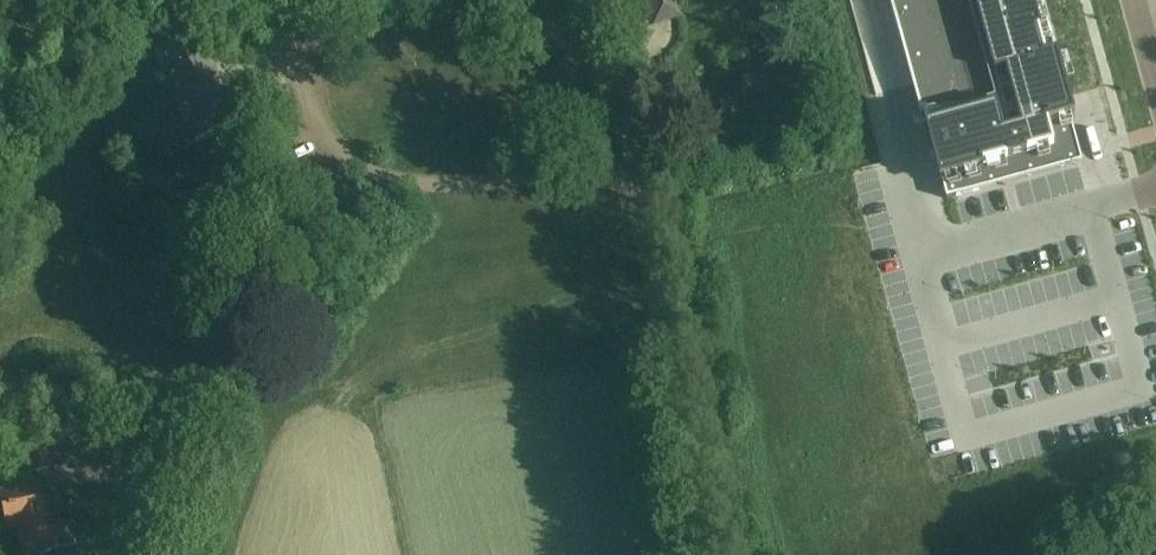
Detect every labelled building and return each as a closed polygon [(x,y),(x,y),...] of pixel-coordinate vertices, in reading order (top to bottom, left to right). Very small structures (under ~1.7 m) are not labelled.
[(652,24),(675,17),(670,0),(646,0),(652,24)] [(946,194),(1082,156),(1038,0),(891,0),(946,194)] [(173,151),(185,146),(236,127),(200,33),(160,48),(184,113),(179,115),(181,119),(176,122),(176,123),(164,128),(173,151)] [(29,446),(35,472),(53,469),(47,443),(29,446)] [(38,486),(0,494),(0,496),(7,528),(17,525),(23,554),(25,554),(59,547),(55,528),(50,529),(44,500),(56,498),(54,483),(41,486),(41,485),(38,486)]
